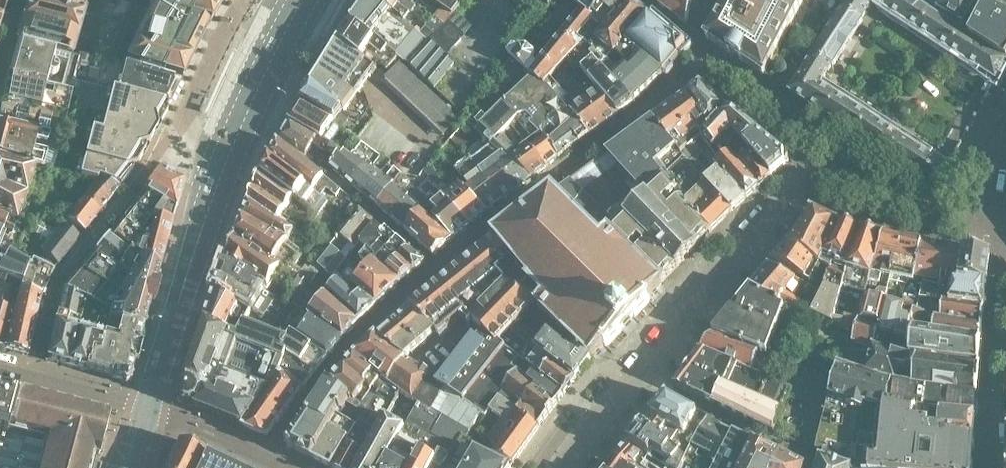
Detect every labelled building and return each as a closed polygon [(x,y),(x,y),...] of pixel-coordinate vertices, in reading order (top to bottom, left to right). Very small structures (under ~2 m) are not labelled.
[(3,15),(8,0),(0,0),(0,14),(3,15)] [(25,18),(67,31),(74,10),(43,0),(31,0),(25,18)] [(74,10),(76,0),(43,0),(74,10)] [(137,68),(140,69),(155,73),(156,69),(182,77),(202,38),(201,37),(211,21),(224,0),(162,0),(155,11),(131,63),(138,65),(137,68)] [(352,22),(372,37),(375,40),(376,38),(389,48),(404,61),(406,60),(435,87),(456,63),(448,56),(430,39),(443,27),(433,18),(420,34),(400,18),(401,16),(393,11),(393,10),(381,0),(366,0),(352,22)] [(393,10),(393,11),(401,16),(400,18),(405,21),(410,14),(399,5),(402,0),(381,0),(393,10)] [(441,7),(452,15),(460,4),(454,0),(432,0),(441,7)] [(533,76),(543,85),(545,83),(584,42),(578,37),(596,16),(594,14),(605,0),(571,0),(581,8),(537,63),(534,61),(536,58),(535,52),(527,45),(520,46),(518,48),(514,45),(507,52),(512,57),(533,76)] [(546,0),(527,0),(522,6),(537,18),(550,3),(546,0)] [(596,16),(599,18),(606,9),(614,16),(627,0),(605,0),(594,14),(596,16)] [(614,16),(595,38),(615,55),(615,54),(649,14),(648,13),(647,13),(635,3),(635,2),(634,1),(632,0),(627,0),(614,16)] [(657,2),(681,21),(682,22),(682,21),(685,21),(691,0),(658,0),(657,2)] [(765,75),(767,71),(804,0),(727,0),(707,38),(710,41),(711,40),(731,54),(733,55),(734,54),(739,58),(739,59),(740,60),(743,62),(744,62),(761,73),(761,74),(764,76),(765,75)] [(798,76),(789,91),(936,187),(947,168),(820,85),(832,67),(834,67),(845,49),(852,38),(863,20),(862,20),(874,1),(939,44),(996,80),(1005,62),(1005,59),(968,35),(969,34),(953,24),(945,19),(916,0),(847,0),(798,76)] [(945,19),(947,14),(937,8),(942,0),(916,0),(945,19)] [(969,34),(968,35),(1005,59),(1005,14),(985,4),(977,18),(968,13),(976,0),(942,0),(937,8),(947,14),(945,19),(953,24),(956,19),(963,23),(972,28),(969,34)] [(985,4),(1005,14),(1005,0),(977,0),(985,4)] [(441,7),(433,18),(443,27),(445,26),(448,21),(452,15),(441,7)] [(649,14),(615,54),(629,64),(639,53),(664,73),(672,65),(675,67),(682,58),(679,56),(687,47),(663,26),(649,14)] [(25,18),(18,42),(56,51),(61,53),(67,31),(25,18)] [(466,37),(448,21),(445,26),(443,27),(430,39),(448,56),(466,37)] [(352,22),(340,40),(362,58),(371,47),(382,56),(389,48),(376,38),(375,40),(372,37),(352,22)] [(340,40),(326,62),(363,86),(374,68),(362,58),(340,40)] [(18,42),(15,55),(13,59),(9,76),(46,84),(47,83),(50,73),(53,74),(55,75),(57,73),(57,72),(59,70),(59,67),(57,65),(55,63),(53,62),(56,51),(18,42)] [(581,69),(590,80),(599,90),(618,114),(634,102),(610,77),(601,67),(607,62),(584,43),(579,47),(589,56),(585,59),(588,62),(581,69)] [(624,65),(623,65),(648,89),(664,73),(639,53),(629,64),(626,67),(624,65)] [(78,59),(70,55),(61,85),(71,87),(78,59)] [(140,69),(137,68),(126,66),(80,55),(74,81),(134,96),(169,105),(170,103),(181,81),(140,69)] [(460,118),(399,60),(380,79),(441,137),(460,118)] [(601,67),(610,77),(634,102),(648,89),(623,65),(617,70),(608,61),(607,62),(601,67)] [(312,84),(312,85),(343,110),(345,111),(356,96),(363,86),(326,62),(312,84)] [(9,76),(4,100),(30,106),(30,107),(41,109),(65,114),(65,111),(70,89),(46,84),(9,76)] [(505,100),(480,125),(496,139),(516,119),(518,116),(527,114),(534,121),(530,125),(540,134),(542,132),(559,157),(580,142),(589,135),(576,119),(570,110),(561,101),(568,95),(551,77),(545,83),(543,85),(533,76),(505,100)] [(778,78),(776,82),(789,91),(798,76),(779,79),(778,78)] [(107,113),(112,91),(74,81),(68,107),(84,111),(85,107),(107,113)] [(312,85),(302,101),(335,120),(343,110),(312,85)] [(698,87),(687,95),(709,126),(726,107),(723,104),(720,102),(704,87),(698,87)] [(599,90),(570,110),(576,119),(589,135),(618,114),(599,90)] [(92,131),(85,158),(81,176),(94,179),(97,180),(99,177),(112,183),(114,184),(115,183),(121,185),(129,174),(129,171),(133,167),(136,166),(146,149),(145,146),(148,146),(154,136),(153,133),(169,105),(134,96),(112,91),(107,113),(102,133),(92,131)] [(687,95),(668,109),(689,135),(698,128),(703,133),(709,126),(687,95)] [(0,119),(0,121),(39,131),(39,132),(50,135),(50,136),(61,138),(68,112),(65,111),(65,114),(41,109),(30,107),(30,106),(4,100),(0,119)] [(302,101),(291,120),(322,138),(335,120),(302,101)] [(742,143),(755,132),(726,107),(709,126),(703,133),(702,135),(713,147),(716,145),(732,132),(737,138),(742,143)] [(668,109),(654,120),(676,147),(676,148),(681,153),(688,147),(683,140),(689,135),(668,109)] [(533,139),(527,143),(546,167),(559,157),(542,132),(540,134),(530,125),(534,121),(527,114),(518,116),(516,119),(533,139)] [(291,120),(280,138),(306,156),(311,148),(313,144),(336,158),(340,153),(343,155),(346,152),(332,142),(330,143),(322,138),(291,120)] [(654,120),(608,153),(610,157),(617,165),(638,188),(645,196),(648,193),(664,176),(655,166),(667,156),(676,148),(676,147),(654,120)] [(35,147),(36,141),(47,144),(50,136),(50,135),(39,132),(39,131),(0,121),(0,138),(35,147)] [(786,157),(755,132),(742,143),(771,177),(786,165),(786,157)] [(503,154),(507,158),(515,164),(516,163),(532,178),(546,167),(527,143),(519,149),(503,133),(492,143),(503,154)] [(30,163),(36,165),(41,167),(44,157),(33,154),(35,147),(0,138),(0,155),(30,163)] [(745,156),(739,160),(738,161),(760,186),(771,177),(742,143),(737,138),(732,142),(745,156)] [(279,141),(270,156),(306,184),(306,185),(313,190),(314,190),(324,176),(279,141)] [(703,154),(716,167),(746,199),(760,186),(738,161),(739,160),(730,152),(727,149),(719,156),(704,141),(696,147),(703,154)] [(333,163),(331,167),(351,183),(368,161),(374,154),(362,144),(353,157),(346,152),(343,155),(340,153),(336,158),(333,163)] [(684,156),(700,174),(706,181),(705,182),(732,211),(746,199),(716,167),(709,172),(697,160),(703,154),(696,147),(688,147),(681,153),(684,156)] [(676,148),(667,156),(675,164),(684,156),(681,153),(676,148)] [(368,161),(351,183),(364,194),(381,172),(375,167),(381,160),(374,154),(368,161)] [(503,154),(490,163),(517,189),(532,178),(516,163),(515,164),(507,158),(503,154)] [(572,180),(574,182),(584,191),(617,165),(610,157),(607,154),(572,180)] [(10,218),(18,222),(36,165),(30,163),(0,155),(0,213),(10,218)] [(270,156),(262,173),(294,196),(296,198),(303,204),(313,190),(306,185),(306,184),(270,156)] [(457,170),(469,183),(470,185),(465,190),(488,212),(503,200),(483,178),(478,172),(467,160),(457,170)] [(478,172),(483,178),(503,200),(517,189),(490,163),(478,172)] [(429,166),(424,171),(431,179),(437,174),(429,166)] [(144,190),(167,204),(176,209),(183,184),(180,179),(161,169),(144,190)] [(381,172),(364,194),(376,205),(394,183),(402,175),(395,170),(388,178),(381,172)] [(423,171),(411,184),(416,189),(429,176),(423,171)] [(262,173),(255,188),(286,208),(294,196),(262,173)] [(682,199),(682,198),(711,232),(730,212),(731,212),(732,211),(705,182),(706,181),(700,174),(679,195),(682,199)] [(394,183),(376,205),(389,215),(394,210),(398,213),(411,197),(402,189),(408,181),(402,175),(394,183)] [(341,190),(324,176),(314,190),(321,196),(327,188),(337,196),(341,190)] [(94,179),(87,190),(109,199),(121,185),(115,183),(114,184),(112,183),(99,177),(97,180),(94,179)] [(553,191),(493,238),(529,281),(527,284),(543,299),(539,304),(538,303),(535,306),(577,347),(591,360),(593,358),(605,345),(606,346),(619,332),(625,325),(624,324),(630,317),(631,318),(634,314),(636,316),(651,301),(650,300),(651,299),(650,297),(654,293),(654,292),(657,289),(658,289),(662,284),(661,283),(663,282),(634,254),(628,248),(610,230),(608,232),(608,233),(603,238),(590,225),(596,220),(600,213),(601,210),(600,207),(584,191),(574,182),(573,183),(570,179),(553,191)] [(440,214),(434,220),(454,240),(454,239),(472,224),(446,195),(445,197),(440,192),(442,190),(437,183),(429,189),(439,201),(432,208),(440,214)] [(460,184),(446,195),(472,224),(488,212),(460,184)] [(255,188),(250,201),(278,219),(303,236),(315,243),(319,237),(308,230),(311,224),(294,213),(289,221),(281,216),(286,208),(255,188)] [(601,226),(608,232),(610,230),(624,216),(645,196),(638,188),(601,226)] [(84,198),(82,200),(100,211),(109,199),(87,190),(82,196),(84,198)] [(144,190),(133,204),(155,219),(157,216),(159,216),(167,204),(144,190)] [(394,210),(389,215),(406,230),(422,213),(426,209),(429,204),(417,191),(412,197),(411,197),(398,213),(394,210)] [(676,268),(697,247),(648,193),(645,196),(624,216),(676,268)] [(67,218),(79,227),(85,231),(100,211),(82,200),(67,218)] [(354,200),(349,208),(354,213),(357,210),(358,211),(362,206),(354,200)] [(250,201),(244,216),(289,240),(295,231),(278,219),(250,201)] [(133,204),(121,219),(145,235),(149,229),(155,219),(133,204)] [(167,204),(159,216),(157,216),(155,219),(149,229),(167,242),(176,209),(167,204)] [(339,233),(350,242),(341,254),(347,259),(356,247),(360,242),(359,241),(375,223),(373,218),(361,208),(358,211),(357,210),(339,233)] [(812,211),(789,244),(820,262),(821,263),(832,269),(834,263),(837,257),(825,253),(838,224),(812,211)] [(2,232),(5,227),(14,230),(16,227),(20,228),(22,224),(18,222),(10,218),(0,213),(0,230),(2,232)] [(422,213),(406,230),(434,255),(454,240),(434,220),(433,219),(431,222),(422,213)] [(244,216),(236,235),(273,261),(280,266),(290,272),(295,264),(279,252),(289,240),(244,216)] [(51,237),(49,240),(40,250),(57,264),(80,237),(74,233),(79,227),(67,218),(63,223),(62,222),(60,224),(61,225),(57,230),(51,237)] [(31,231),(37,234),(38,231),(51,237),(57,230),(37,219),(31,231)] [(121,219),(110,233),(131,249),(138,254),(144,237),(145,235),(121,219)] [(359,241),(360,242),(368,250),(369,249),(371,253),(380,243),(384,239),(381,232),(383,230),(375,223),(359,241)] [(862,230),(838,224),(825,253),(837,257),(834,263),(848,267),(849,265),(862,230)] [(380,243),(388,250),(413,273),(426,262),(398,239),(385,227),(383,230),(381,232),(384,239),(380,243)] [(9,252),(17,234),(6,229),(3,233),(0,232),(0,249),(9,252)] [(142,255),(160,267),(167,242),(149,229),(145,235),(144,237),(138,254),(141,256),(142,255)] [(884,236),(862,230),(849,265),(848,269),(871,276),(884,236)] [(110,233),(93,253),(130,276),(141,256),(138,254),(131,249),(110,233)] [(236,235),(228,258),(268,287),(280,266),(273,261),(236,235)] [(903,241),(884,236),(871,276),(865,296),(885,301),(887,289),(890,277),(894,279),(903,241)] [(493,238),(438,282),(459,307),(467,314),(480,328),(483,331),(497,344),(499,342),(511,330),(520,321),(535,306),(538,303),(539,304),(543,299),(527,284),(529,281),(493,238)] [(916,273),(923,245),(903,241),(894,279),(890,277),(887,289),(898,290),(901,280),(909,281),(914,282),(916,274),(916,273)] [(789,244),(774,261),(777,263),(806,278),(811,281),(820,262),(789,244)] [(329,245),(315,263),(311,267),(318,274),(323,269),(333,277),(347,259),(341,254),(329,245)] [(916,273),(916,274),(914,282),(909,281),(909,282),(906,289),(905,292),(923,295),(925,287),(930,287),(931,283),(937,284),(943,249),(928,247),(928,246),(923,245),(916,273)] [(943,249),(937,284),(931,283),(930,287),(925,287),(923,295),(905,292),(902,306),(914,310),(921,311),(923,301),(939,304),(939,302),(947,285),(952,285),(952,284),(957,285),(959,283),(960,280),(962,264),(961,264),(963,251),(943,248),(943,249)] [(389,294),(401,283),(376,262),(374,260),(377,256),(373,252),(371,253),(369,250),(362,259),(370,265),(370,266),(365,273),(389,294)] [(388,250),(376,262),(401,283),(413,273),(388,250)] [(962,264),(960,280),(986,284),(989,261),(990,261),(984,255),(983,256),(966,253),(967,252),(963,251),(961,264),(962,264)] [(19,289),(23,280),(28,262),(10,252),(5,260),(0,258),(0,284),(19,289)] [(93,253),(78,270),(120,293),(130,276),(93,253)] [(109,321),(122,324),(130,326),(130,324),(134,325),(134,323),(144,325),(160,267),(142,255),(141,256),(130,276),(120,293),(111,310),(109,321)] [(20,287),(3,349),(4,349),(4,350),(6,350),(10,350),(10,351),(11,351),(22,354),(24,355),(24,353),(28,351),(29,351),(30,349),(29,349),(32,339),(33,337),(32,336),(42,295),(54,268),(34,258),(30,262),(24,279),(20,287)] [(216,290),(216,291),(241,305),(252,312),(252,311),(265,318),(274,303),(266,299),(270,294),(265,291),(268,287),(228,258),(223,273),(222,274),(222,275),(217,290),(216,290)] [(752,287),(751,287),(765,295),(782,302),(786,303),(784,307),(793,311),(796,304),(811,312),(814,307),(785,293),(793,278),(769,265),(752,287)] [(78,270),(63,287),(87,298),(87,299),(111,310),(120,293),(78,270)] [(344,278),(353,286),(361,293),(377,306),(389,294),(365,273),(364,272),(360,278),(351,271),(344,278)] [(829,274),(824,287),(840,293),(844,279),(829,274)] [(943,302),(950,303),(950,304),(984,308),(984,307),(983,307),(986,284),(960,280),(959,283),(957,285),(952,284),(952,285),(947,285),(939,302),(943,302)] [(295,294),(302,284),(298,281),(290,290),(295,294)] [(309,314),(312,316),(344,339),(359,322),(360,321),(326,295),(326,294),(305,281),(302,284),(295,294),(293,297),(304,306),(311,297),(319,303),(309,314)] [(338,281),(326,295),(360,321),(377,306),(361,293),(357,297),(342,284),(338,281)] [(438,282),(410,305),(437,331),(436,332),(442,339),(462,319),(475,333),(480,328),(467,314),(459,307),(438,282)] [(3,349),(11,310),(15,290),(0,286),(0,348),(3,349)] [(58,313),(56,323),(77,329),(84,306),(87,299),(87,298),(63,287),(58,313)] [(733,311),(714,335),(761,352),(768,354),(785,308),(781,306),(782,302),(765,295),(751,287),(733,311)] [(815,306),(811,313),(833,323),(841,327),(843,321),(835,319),(841,294),(823,288),(815,306)] [(216,292),(207,320),(228,330),(241,305),(216,291),(216,292)] [(862,310),(859,320),(881,325),(885,301),(865,296),(862,310)] [(906,356),(910,357),(917,358),(980,366),(982,341),(933,334),(910,330),(913,313),(914,310),(902,306),(887,301),(884,322),(882,322),(876,347),(906,356)] [(920,314),(941,318),(983,326),(984,308),(950,304),(950,303),(943,302),(939,302),(939,304),(923,301),(921,311),(920,314)] [(410,305),(392,320),(422,344),(436,332),(437,331),(410,305)] [(77,329),(67,366),(86,371),(89,361),(92,352),(101,354),(104,337),(104,336),(108,326),(87,320),(90,308),(84,306),(77,329)] [(910,330),(933,334),(982,341),(983,326),(941,318),(920,314),(913,313),(910,330)] [(312,316),(299,337),(313,346),(312,348),(328,358),(344,339),(312,316)] [(855,332),(852,342),(863,344),(865,345),(872,347),(872,345),(874,346),(879,329),(881,325),(859,320),(849,317),(844,329),(855,332)] [(197,404),(196,407),(201,409),(204,410),(207,411),(206,412),(209,412),(209,411),(213,413),(213,414),(215,415),(215,414),(233,421),(232,422),(235,423),(235,422),(239,424),(241,425),(242,425),(244,426),(270,389),(281,372),(288,354),(302,364),(312,348),(313,346),(299,337),(292,333),(289,340),(245,322),(239,334),(231,332),(228,330),(207,320),(206,323),(205,322),(203,329),(202,329),(185,378),(186,378),(185,381),(187,382),(185,383),(185,386),(182,390),(180,390),(179,394),(182,394),(185,400),(184,402),(187,404),(188,402),(194,403),(195,405),(197,404)] [(392,320),(375,334),(405,358),(406,357),(422,344),(392,320)] [(520,321),(511,330),(531,347),(539,336),(520,321)] [(48,358),(48,360),(67,366),(77,329),(56,323),(51,348),(50,350),(49,358),(48,358)] [(122,324),(117,340),(121,341),(111,378),(112,378),(112,377),(114,378),(114,377),(123,380),(122,380),(124,381),(125,380),(128,378),(129,378),(130,377),(130,376),(129,375),(133,364),(134,364),(140,342),(144,325),(134,323),(134,325),(130,324),(130,326),(122,324)] [(520,357),(519,358),(535,370),(565,393),(575,380),(538,352),(531,347),(530,346),(511,330),(499,342),(520,357)] [(535,370),(519,358),(520,357),(499,342),(497,344),(483,331),(477,338),(512,365),(517,370),(529,379),(535,370)] [(535,349),(538,352),(575,380),(591,360),(577,347),(574,350),(548,331),(534,349),(535,349)] [(375,334),(355,354),(382,376),(401,391),(413,400),(419,403),(428,409),(441,389),(442,387),(436,382),(428,378),(425,377),(429,371),(422,365),(421,367),(406,357),(405,358),(375,334)] [(714,335),(700,351),(734,365),(773,381),(782,360),(768,354),(761,352),(714,335)] [(89,361),(86,371),(88,371),(110,377),(110,378),(111,378),(121,341),(104,337),(101,354),(92,352),(89,361)] [(436,382),(442,387),(452,393),(479,412),(483,414),(486,416),(490,410),(504,420),(504,419),(513,425),(521,414),(517,411),(518,410),(500,397),(504,392),(502,389),(517,370),(512,365),(477,338),(464,356),(453,348),(448,348),(437,361),(447,369),(436,382)] [(839,365),(865,373),(893,382),(913,386),(917,358),(910,357),(906,356),(876,347),(872,346),(872,347),(865,345),(863,352),(845,346),(839,365)] [(288,354),(281,372),(303,388),(328,358),(312,348),(302,364),(288,354)] [(700,351),(688,368),(725,385),(734,365),(700,351)] [(355,354),(343,367),(373,389),(380,379),(377,376),(375,379),(371,376),(375,370),(355,354)] [(917,358),(913,386),(913,387),(976,396),(977,395),(980,366),(917,358)] [(773,381),(734,365),(725,385),(740,391),(755,398),(770,404),(783,410),(790,388),(773,381)] [(974,436),(944,433),(944,437),(930,436),(928,436),(928,433),(926,433),(927,412),(915,410),(887,404),(893,382),(865,373),(839,365),(817,450),(824,451),(821,461),(848,467),(972,467),(974,437),(974,436)] [(373,389),(343,367),(332,380),(359,398),(364,402),(373,389)] [(688,368),(674,385),(714,404),(722,385),(725,386),(725,385),(688,368)] [(544,420),(557,403),(536,387),(537,385),(529,379),(517,370),(502,389),(504,392),(500,397),(518,410),(517,411),(521,414),(539,427),(544,420)] [(270,389),(244,426),(244,427),(246,428),(246,427),(262,434),(262,435),(264,436),(270,434),(272,433),(271,432),(303,388),(281,372),(270,389)] [(334,467),(358,467),(386,416),(401,391),(382,376),(380,379),(373,389),(364,402),(359,398),(356,402),(353,400),(342,413),(340,413),(338,416),(355,426),(339,457),(338,457),(336,461),(338,461),(334,467)] [(893,382),(887,404),(915,410),(927,412),(932,413),(975,416),(976,396),(913,387),(913,386),(893,382)] [(330,383),(310,414),(309,415),(313,418),(331,428),(338,416),(340,413),(342,413),(353,400),(330,383)] [(722,385),(714,404),(730,412),(740,391),(725,385),(725,386),(722,385)] [(93,460),(94,457),(95,457),(96,455),(99,456),(99,454),(102,450),(104,451),(105,449),(102,448),(102,444),(102,442),(100,442),(102,434),(104,435),(105,433),(108,429),(109,429),(110,428),(108,427),(107,423),(108,421),(106,421),(106,418),(104,418),(105,416),(20,394),(19,396),(18,396),(17,395),(18,392),(14,391),(0,387),(0,467),(91,467),(93,460)] [(422,451),(426,443),(439,452),(450,457),(462,435),(466,436),(479,412),(452,393),(452,394),(441,389),(428,409),(419,403),(405,428),(383,467),(413,467),(422,451)] [(740,391),(730,412),(733,413),(734,412),(738,415),(738,416),(745,419),(755,398),(740,391)] [(654,414),(653,414),(661,419),(671,424),(668,427),(669,428),(660,437),(685,459),(691,446),(707,417),(667,395),(656,409),(657,409),(655,412),(654,412),(653,413),(654,414)] [(755,398),(745,419),(760,426),(770,404),(755,398)] [(770,404),(760,426),(774,433),(776,429),(783,410),(770,404)] [(974,436),(975,416),(932,413),(930,436),(944,437),(944,433),(974,436)] [(504,419),(504,420),(489,440),(496,450),(494,454),(510,463),(510,462),(513,464),(539,427),(521,414),(513,425),(504,419)] [(653,414),(644,426),(660,437),(669,428),(668,427),(671,424),(661,419),(653,414)] [(291,442),(292,450),(293,450),(314,460),(330,429),(331,428),(313,418),(309,415),(291,441),(291,442)] [(314,460),(330,467),(334,467),(338,461),(336,461),(338,457),(339,457),(355,426),(338,416),(331,428),(330,429),(314,460)] [(358,467),(383,467),(405,428),(386,417),(358,467)] [(691,446),(685,459),(687,461),(684,467),(697,467),(702,459),(697,456),(700,450),(707,453),(722,424),(707,417),(691,446)] [(722,424),(707,453),(715,457),(712,463),(716,465),(733,431),(734,430),(722,424)] [(630,442),(651,457),(654,452),(665,459),(672,462),(673,463),(670,467),(684,467),(687,461),(685,459),(660,437),(644,426),(643,425),(635,435),(633,437),(634,438),(631,441),(630,442)] [(716,465),(714,467),(738,467),(753,440),(734,430),(733,431),(716,465)] [(173,467),(206,467),(212,455),(208,454),(209,453),(207,452),(206,453),(201,450),(201,449),(200,449),(199,449),(193,446),(194,445),(192,444),(192,445),(186,442),(187,442),(184,440),(173,467)] [(805,466),(753,440),(738,467),(804,467),(805,466)] [(616,458),(631,467),(642,467),(651,457),(630,442),(616,458)] [(464,467),(511,467),(512,467),(476,449),(464,467)] [(450,457),(439,452),(436,458),(422,451),(413,467),(444,467),(450,457)] [(673,463),(672,462),(665,459),(654,452),(651,457),(642,467),(670,467),(673,463)] [(212,455),(206,467),(235,467),(232,466),(231,467),(227,465),(227,464),(226,464),(226,465),(221,463),(222,462),(216,458),(213,457),(213,456),(212,455)] [(616,458),(609,467),(631,467),(616,458)]
